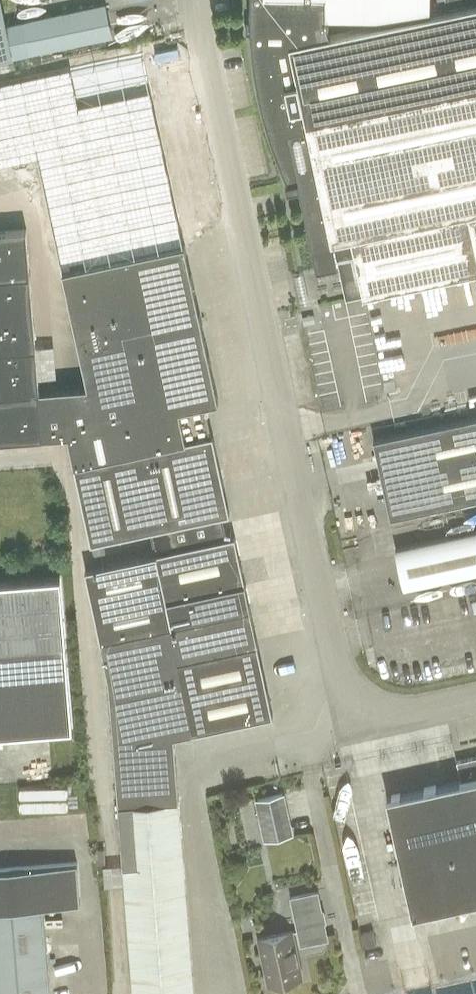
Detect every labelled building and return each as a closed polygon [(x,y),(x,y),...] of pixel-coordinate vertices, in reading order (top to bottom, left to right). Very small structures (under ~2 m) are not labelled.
[(6,24),(1,0),(0,0),(0,59),(13,57),(6,24)] [(247,33),(251,32),(251,33),(251,34),(252,35),(252,36),(252,37),(252,38),(252,39),(252,40),(252,41),(252,42),(252,43),(252,44),(252,45),(252,46),(252,47),(253,48),(253,49),(253,50),(253,51),(253,52),(253,53),(253,54),(253,55),(253,56),(254,57),(254,58),(254,59),(254,60),(254,61),(254,62),(254,63),(254,64),(255,65),(255,66),(255,67),(255,68),(255,69),(255,70),(255,71),(256,72),(256,73),(256,74),(256,75),(256,76),(256,77),(257,78),(257,79),(257,80),(257,81),(257,82),(257,83),(258,84),(258,85),(258,86),(258,87),(259,88),(259,89),(259,90),(259,91),(259,92),(260,93),(260,94),(260,95),(260,96),(260,97),(261,98),(261,99),(261,100),(261,101),(261,102),(262,102),(262,103),(262,104),(262,105),(262,106),(263,106),(263,107),(263,108),(263,109),(264,110),(264,111),(264,113),(265,114),(265,115),(265,116),(265,117),(266,118),(266,119),(266,120),(267,121),(267,122),(267,123),(267,124),(268,125),(268,126),(268,127),(269,128),(269,129),(269,130),(270,131),(270,132),(270,133),(271,134),(271,135),(271,136),(272,137),(272,138),(272,139),(273,140),(273,141),(273,142),(274,143),(274,144),(274,145),(274,146),(275,146),(275,147),(275,148),(276,149),(276,150),(282,165),(289,181),(286,181),(288,189),(300,186),(307,219),(308,225),(312,245),(317,269),(339,265),(334,241),(352,238),(357,261),(364,296),(475,272),(475,5),(331,36),(325,18),(387,19),(430,10),(430,0),(251,0),(251,2),(251,20),(247,20),(247,33)] [(6,24),(13,57),(112,36),(105,3),(6,24)] [(163,148),(101,161),(111,204),(173,191),(163,148)] [(211,435),(203,400),(217,397),(184,239),(63,269),(88,384),(40,388),(27,229),(0,231),(0,440),(44,437),(44,436),(68,434),(75,464),(211,435)] [(475,498),(475,418),(374,440),(391,517),(475,498)] [(213,435),(211,435),(75,464),(75,465),(91,543),(150,530),(156,554),(227,538),(222,515),(230,513),(213,435)] [(475,571),(475,531),(396,548),(404,587),(475,571)] [(227,538),(156,554),(86,569),(101,640),(172,625),(172,626),(251,608),(245,584),(235,537),(227,538)] [(73,730),(61,579),(0,584),(0,736),(73,730)] [(119,804),(179,800),(174,736),(273,714),(251,608),(172,626),(172,625),(101,640),(109,677),(119,804)] [(475,900),(475,757),(457,761),(461,780),(387,796),(413,914),(475,900)] [(267,839),(291,834),(282,795),(259,800),(267,839)] [(179,800),(119,804),(134,993),(194,993),(179,800)] [(105,849),(95,850),(97,865),(106,864),(105,849)] [(44,910),(81,907),(78,867),(0,873),(0,993),(51,993),(44,910)] [(300,938),(327,932),(319,891),(292,898),(300,938)] [(374,930),(361,933),(364,947),(377,944),(374,930)] [(269,984),(302,977),(292,931),(259,938),(269,984)]
